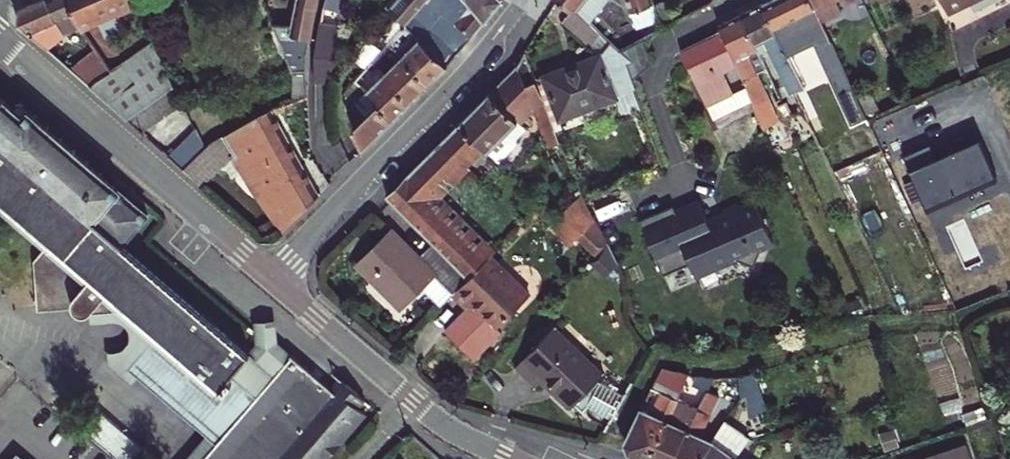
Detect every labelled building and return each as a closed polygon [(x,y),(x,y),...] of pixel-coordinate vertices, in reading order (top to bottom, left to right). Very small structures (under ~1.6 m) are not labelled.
[(19,7),(18,22),(90,86),(112,70),(96,49),(80,62),(58,19),(73,11),(68,0),(35,0),(19,7)] [(81,30),(83,32),(100,23),(106,37),(125,28),(118,15),(136,6),(133,0),(69,0),(81,30)] [(307,95),(307,85),(307,63),(309,47),(316,13),(319,0),(300,0),(295,23),(274,23),(285,50),(293,69),(294,100),(307,95)] [(346,0),(327,0),(327,2),(325,8),(343,12),(346,0)] [(405,21),(422,0),(399,0),(391,9),(405,21)] [(405,21),(421,37),(447,64),(499,0),(422,0),(405,21)] [(572,9),(575,5),(591,22),(608,0),(562,0),(572,9)] [(637,27),(659,19),(657,13),(653,0),(628,0),(637,27)] [(761,6),(785,50),(810,37),(836,92),(852,85),(836,52),(815,6),(812,0),(773,0),(761,6)] [(947,13),(973,0),(941,0),(947,13)] [(575,5),(572,9),(561,20),(585,45),(600,31),(591,22),(575,5)] [(785,50),(761,6),(751,11),(741,16),(760,57),(769,52),(790,95),(796,92),(804,88),(785,50)] [(720,27),(723,33),(737,66),(747,90),(753,105),(763,128),(780,121),(759,73),(766,69),(760,57),(741,16),(731,21),(720,27)] [(387,42),(401,56),(421,37),(405,21),(387,42)] [(331,82),(341,26),(323,23),(318,47),(315,81),(331,82)] [(708,109),(734,97),(723,73),(737,66),(723,33),(701,44),(683,53),(708,109)] [(401,56),(429,83),(438,73),(447,64),(421,37),(401,56)] [(646,67),(643,38),(620,50),(630,61),(626,62),(634,90),(638,87),(646,67)] [(112,70),(90,86),(127,119),(174,86),(153,42),(112,70)] [(371,61),(384,73),(401,56),(387,42),(371,61)] [(620,50),(612,42),(601,55),(569,67),(544,77),(560,118),(616,97),(619,105),(637,98),(634,90),(626,62),(630,61),(620,50)] [(525,85),(535,80),(526,52),(521,59),(517,66),(525,85)] [(421,90),(429,83),(401,56),(384,73),(412,100),(421,90)] [(371,61),(355,80),(366,91),(384,73),(371,61)] [(490,93),(459,125),(481,146),(487,152),(498,163),(517,144),(517,138),(509,130),(518,120),(534,105),(540,120),(537,121),(548,146),(561,142),(540,93),(535,80),(525,85),(517,66),(490,93)] [(405,107),(412,100),(384,73),(366,91),(378,103),(394,118),(405,107)] [(378,103),(366,91),(355,80),(344,92),(345,107),(354,128),(378,103)] [(836,92),(841,105),(858,97),(852,85),(836,92)] [(174,86),(127,119),(140,130),(181,101),(174,86)] [(734,97),(708,109),(715,123),(753,105),(747,90),(734,97)] [(879,108),(872,92),(860,98),(868,114),(879,108)] [(793,115),(785,97),(780,99),(776,102),(783,119),(793,115)] [(232,374),(249,355),(122,245),(147,215),(17,104),(12,109),(0,99),(0,200),(33,229),(38,308),(71,305),(73,309),(76,312),(79,313),(83,314),(129,311),(158,337),(219,389),(232,374)] [(380,132),(394,118),(378,103),(354,128),(359,140),(363,149),(380,132)] [(193,177),(200,183),(230,155),(281,231),(318,194),(272,109),(215,139),(206,148),(184,169),(193,177)] [(783,119),(790,133),(804,127),(798,113),(793,115),(783,119)] [(527,128),(518,120),(509,130),(517,138),(527,128)] [(442,142),(464,163),(481,146),(459,125),(442,142)] [(195,129),(169,156),(184,169),(206,148),(195,129)] [(430,197),(464,163),(442,142),(423,162),(401,183),(388,198),(433,243),(469,278),(491,256),(430,197)] [(570,244),(577,236),(596,218),(583,194),(550,225),(570,244)] [(779,242),(763,205),(747,212),(746,208),(731,215),(732,218),(715,225),(707,205),(677,219),(674,212),(644,225),(669,280),(695,268),(701,282),(725,271),(725,269),(740,263),(759,270),(767,250),(770,244),(779,242)] [(596,254),(608,242),(596,218),(577,236),(596,254)] [(469,278),(433,243),(418,258),(390,231),(372,248),(357,263),(402,309),(424,288),(441,307),(455,293),(469,278)] [(611,247),(608,242),(596,254),(588,262),(605,278),(618,265),(611,247)] [(496,330),(498,327),(508,317),(530,295),(491,256),(469,278),(455,293),(477,315),(479,313),(496,330)] [(508,317),(498,327),(501,330),(511,319),(508,317)] [(249,355),(232,374),(219,389),(158,337),(129,369),(216,445),(257,397),(293,356),(291,354),(292,353),(278,341),(276,320),(254,321),(254,331),(256,348),(249,355)] [(541,341),(555,327),(551,324),(538,338),(541,341)] [(610,383),(608,386),(599,380),(598,378),(602,373),(555,327),(541,341),(516,368),(535,388),(541,382),(544,379),(555,390),(552,393),(568,409),(573,404),(581,413),(587,406),(612,420),(626,396),(615,390),(617,387),(610,383)] [(293,356),(257,397),(216,445),(204,458),(326,458),(366,413),(358,407),(365,400),(358,394),(347,384),(340,379),(331,389),(320,379),(311,372),(293,356)] [(662,367),(656,380),(682,392),(690,375),(662,367)] [(756,372),(744,376),(750,398),(745,399),(749,411),(766,406),(756,372)] [(714,377),(699,376),(695,385),(708,391),(714,377)] [(544,379),(541,382),(552,393),(555,390),(544,379)] [(712,441),(700,435),(719,398),(708,391),(698,410),(689,430),(687,429),(675,452),(678,454),(676,458),(702,458),(712,441)] [(639,458),(648,458),(667,421),(668,421),(678,400),(666,395),(656,416),(641,409),(624,441),(628,454),(639,458)] [(648,458),(676,458),(678,454),(675,452),(687,429),(689,430),(698,410),(678,400),(668,421),(667,421),(648,458)] [(751,438),(725,421),(712,441),(702,458),(735,458),(736,458),(737,458),(751,438)] [(925,458),(971,458),(966,445),(925,458)]
